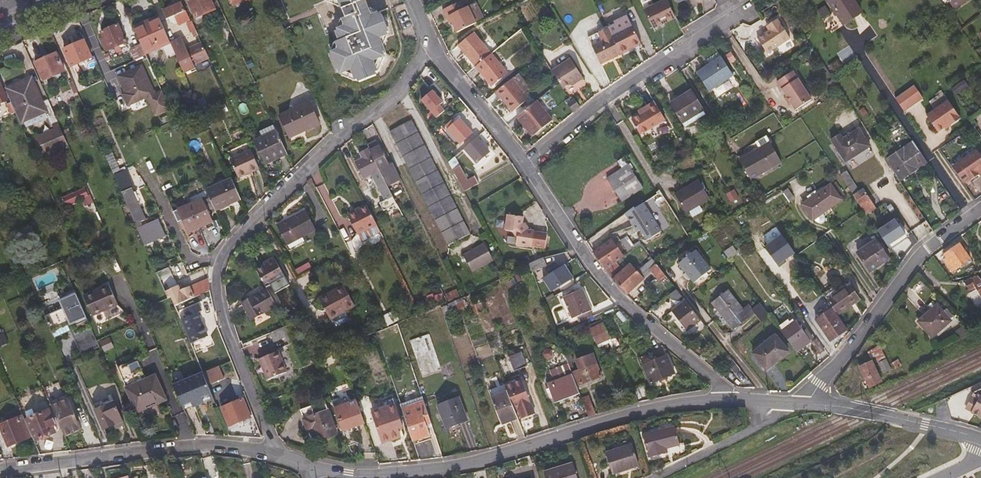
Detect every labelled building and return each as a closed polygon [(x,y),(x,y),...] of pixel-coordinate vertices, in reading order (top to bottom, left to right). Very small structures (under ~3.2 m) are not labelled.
[(216,11),(211,0),(192,0),(188,2),(196,20),(216,11)] [(389,36),(387,32),(390,32),(388,24),(404,18),(397,0),(282,0),(285,7),(296,3),(320,60),(334,55),(335,58),(333,59),(338,74),(341,73),(343,76),(347,74),(357,78),(359,83),(362,81),(363,84),(378,78),(377,75),(380,73),(378,69),(382,59),(386,58),(385,55),(388,53),(385,46),(383,42),(385,38),(389,36)] [(667,0),(660,0),(644,8),(653,27),(675,17),(667,0)] [(853,0),(837,0),(831,5),(846,28),(864,16),(853,0)] [(953,9),(966,0),(947,0),(953,9)] [(457,32),(476,23),(467,6),(464,7),(461,1),(442,11),(445,16),(448,15),(457,32)] [(181,4),(163,12),(167,21),(169,21),(170,24),(176,26),(178,25),(179,26),(190,22),(181,4)] [(136,32),(144,52),(146,55),(171,44),(159,18),(149,22),(150,25),(136,32)] [(778,20),(770,25),(772,29),(769,31),(758,39),(768,54),(791,39),(778,20)] [(632,22),(611,32),(621,52),(633,46),(632,42),(640,38),(632,22)] [(197,33),(193,23),(188,26),(192,35),(197,33)] [(128,43),(120,26),(104,33),(107,41),(105,42),(108,50),(111,49),(111,51),(128,43)] [(611,32),(608,26),(599,31),(602,39),(593,44),(602,62),(621,52),(611,32)] [(460,45),(477,66),(493,53),(489,48),(476,32),(460,45)] [(182,40),(171,44),(184,74),(195,69),(211,62),(202,45),(187,51),(182,40)] [(85,42),(65,50),(73,68),(93,59),(85,42)] [(146,55),(144,52),(137,55),(139,60),(146,56),(146,55)] [(493,53),(477,66),(494,86),(509,72),(493,53)] [(45,81),(65,72),(57,54),(37,63),(45,81)] [(711,91),(735,74),(723,57),(699,73),(711,91)] [(380,73),(386,58),(382,59),(378,69),(380,73)] [(560,82),(564,89),(575,81),(577,82),(584,77),(571,59),(552,71),(560,82)] [(143,66),(118,77),(125,94),(127,97),(124,98),(128,107),(148,98),(157,116),(164,113),(171,110),(163,92),(155,95),(143,66)] [(794,72),(778,82),(796,110),(813,100),(794,72)] [(343,76),(359,83),(357,78),(347,74),(343,76)] [(529,98),(513,78),(497,91),(514,111),(529,98)] [(16,113),(21,123),(46,113),(52,127),(59,124),(49,100),(42,103),(31,80),(6,91),(12,103),(16,113)] [(422,99),(437,117),(445,111),(440,105),(444,102),(433,90),(422,99)] [(705,111),(693,91),(673,103),(684,122),(705,111)] [(913,102),(917,108),(928,100),(924,94),(913,102)] [(572,111),(581,106),(581,105),(576,98),(572,101),(568,104),(572,111)] [(310,100),(281,114),(291,136),(320,122),(310,100)] [(537,100),(517,116),(533,135),(553,119),(537,100)] [(658,102),(646,109),(648,112),(635,119),(643,133),(667,119),(658,102)] [(951,102),(929,117),(940,133),(946,128),(952,124),(953,126),(963,119),(951,102)] [(707,115),(705,111),(684,122),(687,127),(707,115)] [(390,129),(450,244),(470,234),(410,119),(390,129)] [(459,120),(448,129),(460,143),(464,148),(475,139),(459,120)] [(839,135),(832,139),(846,162),(869,145),(858,127),(842,138),(839,135)] [(273,161),(288,154),(277,130),(256,140),(266,161),(272,158),(273,161)] [(34,143),(38,151),(59,141),(56,133),(34,143)] [(752,180),(782,162),(770,143),(767,137),(756,143),(760,149),(741,161),(752,180)] [(488,153),(475,139),(464,148),(476,163),(488,153)] [(927,161),(913,140),(902,147),(908,155),(910,154),(918,166),(927,161)] [(387,183),(400,176),(394,163),(390,165),(380,146),(370,151),(380,170),(384,178),(387,183)] [(897,173),(902,180),(913,173),(911,171),(918,166),(910,154),(908,155),(902,147),(886,157),(897,173)] [(364,178),(380,170),(370,151),(369,148),(361,152),(363,157),(355,162),(364,178)] [(239,177),(259,167),(251,150),(231,159),(239,177)] [(979,152),(954,169),(965,185),(971,181),(972,183),(980,177),(979,176),(980,174),(980,156),(979,152)] [(621,201),(643,186),(628,164),(606,179),(621,201)] [(454,171),(465,193),(478,186),(474,178),(468,181),(461,167),(454,171)] [(854,194),(859,201),(860,201),(869,213),(877,207),(864,187),(860,190),(846,170),(841,173),(854,193),(854,194)] [(309,176),(312,182),(318,179),(314,172),(309,176)] [(230,176),(205,187),(207,191),(214,207),(239,196),(230,176)] [(386,199),(393,195),(387,183),(384,178),(377,182),(386,199)] [(687,212),(710,197),(699,179),(676,193),(687,212)] [(831,186),(840,199),(845,195),(835,182),(831,186)] [(825,211),(840,199),(831,186),(803,205),(813,219),(814,218),(819,225),(829,218),(825,211)] [(87,188),(62,196),(65,206),(82,200),(84,206),(93,203),(87,188)] [(121,194),(143,246),(164,237),(157,220),(147,224),(132,189),(121,194)] [(203,199),(175,211),(180,222),(184,220),(189,232),(213,222),(203,199)] [(635,206),(627,212),(636,226),(640,224),(642,228),(649,239),(663,230),(645,201),(637,207),(635,206)] [(378,224),(369,207),(348,218),(357,235),(360,241),(381,230),(378,224)] [(277,228),(286,244),(315,229),(305,210),(290,218),(291,220),(277,228)] [(527,228),(518,213),(510,211),(506,227),(513,229),(517,235),(516,242),(531,246),(531,244),(538,246),(533,238),(527,228)] [(526,215),(518,213),(527,228),(529,226),(526,221),(524,222),(526,215)] [(896,218),(878,231),(888,247),(907,235),(896,218)] [(535,229),(527,228),(533,238),(538,246),(545,248),(548,234),(535,231),(535,229)] [(315,229),(286,244),(289,250),(318,234),(315,229)] [(870,269),(889,256),(877,238),(858,251),(870,269)] [(612,240),(594,252),(605,268),(617,260),(622,256),(612,240)] [(484,243),(462,255),(471,272),(492,260),(484,243)] [(956,268),(970,258),(960,243),(946,253),(956,268)] [(695,282),(711,268),(697,250),(680,263),(695,282)] [(529,263),(528,263),(532,271),(546,267),(544,258),(529,263)] [(657,263),(654,259),(639,271),(644,276),(652,270),(650,268),(657,263)] [(276,260),(257,270),(266,288),(286,277),(276,260)] [(617,260),(605,268),(604,269),(605,270),(610,276),(622,267),(617,260)] [(190,265),(192,272),(205,268),(202,261),(190,265)] [(63,272),(59,262),(47,268),(44,269),(49,278),(63,272)] [(93,262),(83,266),(86,272),(95,268),(93,262)] [(631,263),(613,279),(627,295),(645,277),(644,276),(639,271),(631,263)] [(666,275),(657,263),(650,268),(652,270),(660,280),(666,275)] [(572,277),(564,264),(557,269),(556,267),(549,270),(551,272),(544,277),(547,282),(551,289),(572,277)] [(155,275),(159,282),(169,277),(166,270),(155,275)] [(979,276),(976,277),(975,276),(965,283),(971,292),(968,295),(978,303),(980,304),(980,278),(979,276)] [(177,287),(163,293),(165,298),(168,297),(172,307),(207,292),(210,291),(210,279),(179,292),(177,287)] [(109,284),(84,295),(93,316),(118,304),(109,284)] [(850,284),(828,299),(839,313),(860,298),(850,284)] [(355,305),(344,285),(335,290),(336,292),(321,301),(330,318),(332,317),(336,324),(349,318),(345,311),(355,305)] [(572,318),(591,310),(581,289),(562,297),(572,318)] [(72,335),(90,327),(74,290),(65,294),(67,297),(60,300),(63,308),(45,316),(55,338),(70,331),(72,335)] [(277,307),(268,290),(243,304),(253,320),(277,307)] [(321,301),(336,292),(335,290),(319,298),(321,301)] [(714,303),(729,322),(734,328),(744,320),(754,312),(751,308),(749,305),(743,310),(728,292),(714,303)] [(460,308),(460,311),(468,308),(463,297),(456,299),(460,308)] [(701,319),(686,300),(672,311),(688,330),(701,319)] [(751,308),(754,312),(761,321),(770,314),(760,301),(751,308)] [(932,334),(950,316),(936,301),(918,319),(932,334)] [(179,321),(188,343),(205,336),(196,313),(200,311),(197,305),(182,311),(186,318),(179,321)] [(97,323),(122,314),(119,307),(94,316),(97,323)] [(848,329),(834,308),(817,320),(832,340),(848,329)] [(816,337),(810,328),(804,332),(796,320),(782,330),(797,351),(816,337)] [(574,339),(591,332),(588,325),(572,332),(574,339)] [(609,335),(605,326),(591,332),(595,341),(609,335)] [(90,327),(72,335),(82,357),(100,349),(90,327)] [(288,327),(273,333),(277,342),(286,339),(290,345),(297,342),(288,327)] [(959,339),(968,333),(964,327),(955,333),(959,339)] [(422,376),(441,369),(429,334),(410,339),(422,376)] [(753,353),(763,366),(773,358),(777,362),(789,352),(775,335),(753,353)] [(825,349),(818,339),(812,343),(820,354),(825,349)] [(288,373),(280,352),(261,359),(269,380),(288,373)] [(655,353),(640,360),(650,382),(674,373),(666,356),(658,359),(655,353)] [(509,358),(514,371),(526,366),(521,354),(509,358)] [(580,369),(572,373),(572,374),(577,386),(602,376),(593,355),(577,360),(580,369)] [(773,358),(763,366),(766,370),(777,362),(773,358)] [(885,375),(891,371),(886,361),(880,365),(885,375)] [(139,362),(119,370),(138,411),(166,398),(155,375),(146,379),(145,376),(139,362)] [(870,389),(882,383),(872,362),(861,368),(870,389)] [(568,363),(550,370),(553,380),(572,373),(568,363)] [(217,365),(201,372),(207,384),(222,377),(217,365)] [(173,385),(183,408),(192,404),(203,400),(209,397),(211,396),(211,395),(201,372),(173,385)] [(577,386),(572,374),(548,384),(550,388),(547,389),(550,397),(553,396),(555,402),(579,392),(577,386)] [(71,394),(78,391),(72,376),(64,380),(71,394)] [(327,388),(324,380),(310,386),(313,393),(327,388)] [(522,418),(535,413),(522,380),(507,386),(510,394),(516,409),(518,408),(522,418)] [(978,399),(972,396),(966,408),(972,411),(971,413),(980,417),(980,393),(978,399)] [(493,401),(501,425),(519,418),(516,409),(510,394),(493,401)] [(355,396),(333,404),(343,431),(365,424),(355,396)] [(401,406),(403,411),(425,403),(423,398),(401,406)] [(57,417),(65,436),(81,429),(78,421),(81,420),(79,416),(76,417),(73,410),(69,399),(52,406),(53,408),(57,417)] [(124,422),(113,399),(105,403),(107,407),(96,411),(105,429),(116,425),(117,428),(124,425),(123,422),(124,422)] [(243,399),(222,407),(229,426),(251,418),(243,399)] [(467,420),(459,399),(439,406),(448,428),(467,420)] [(590,399),(583,401),(589,416),(596,414),(590,399)] [(203,400),(192,404),(193,406),(194,408),(205,403),(204,402),(203,400)] [(316,441),(337,433),(329,411),(325,400),(300,409),(305,420),(310,436),(313,435),(316,441)] [(403,411),(413,439),(430,432),(427,422),(430,421),(425,403),(403,411)] [(376,423),(397,415),(393,404),(372,411),(376,423)] [(48,409),(27,418),(37,440),(55,433),(53,426),(56,424),(53,418),(51,418),(48,409)] [(401,425),(397,415),(376,423),(383,443),(400,436),(397,427),(401,425)] [(23,416),(1,426),(10,446),(27,438),(24,431),(29,428),(25,420),(23,416)] [(643,436),(648,457),(665,453),(664,448),(677,444),(673,428),(643,436)] [(626,467),(637,464),(632,446),(605,454),(611,474),(627,469),(626,467)] [(571,465),(543,474),(545,477),(575,477),(571,465)]
